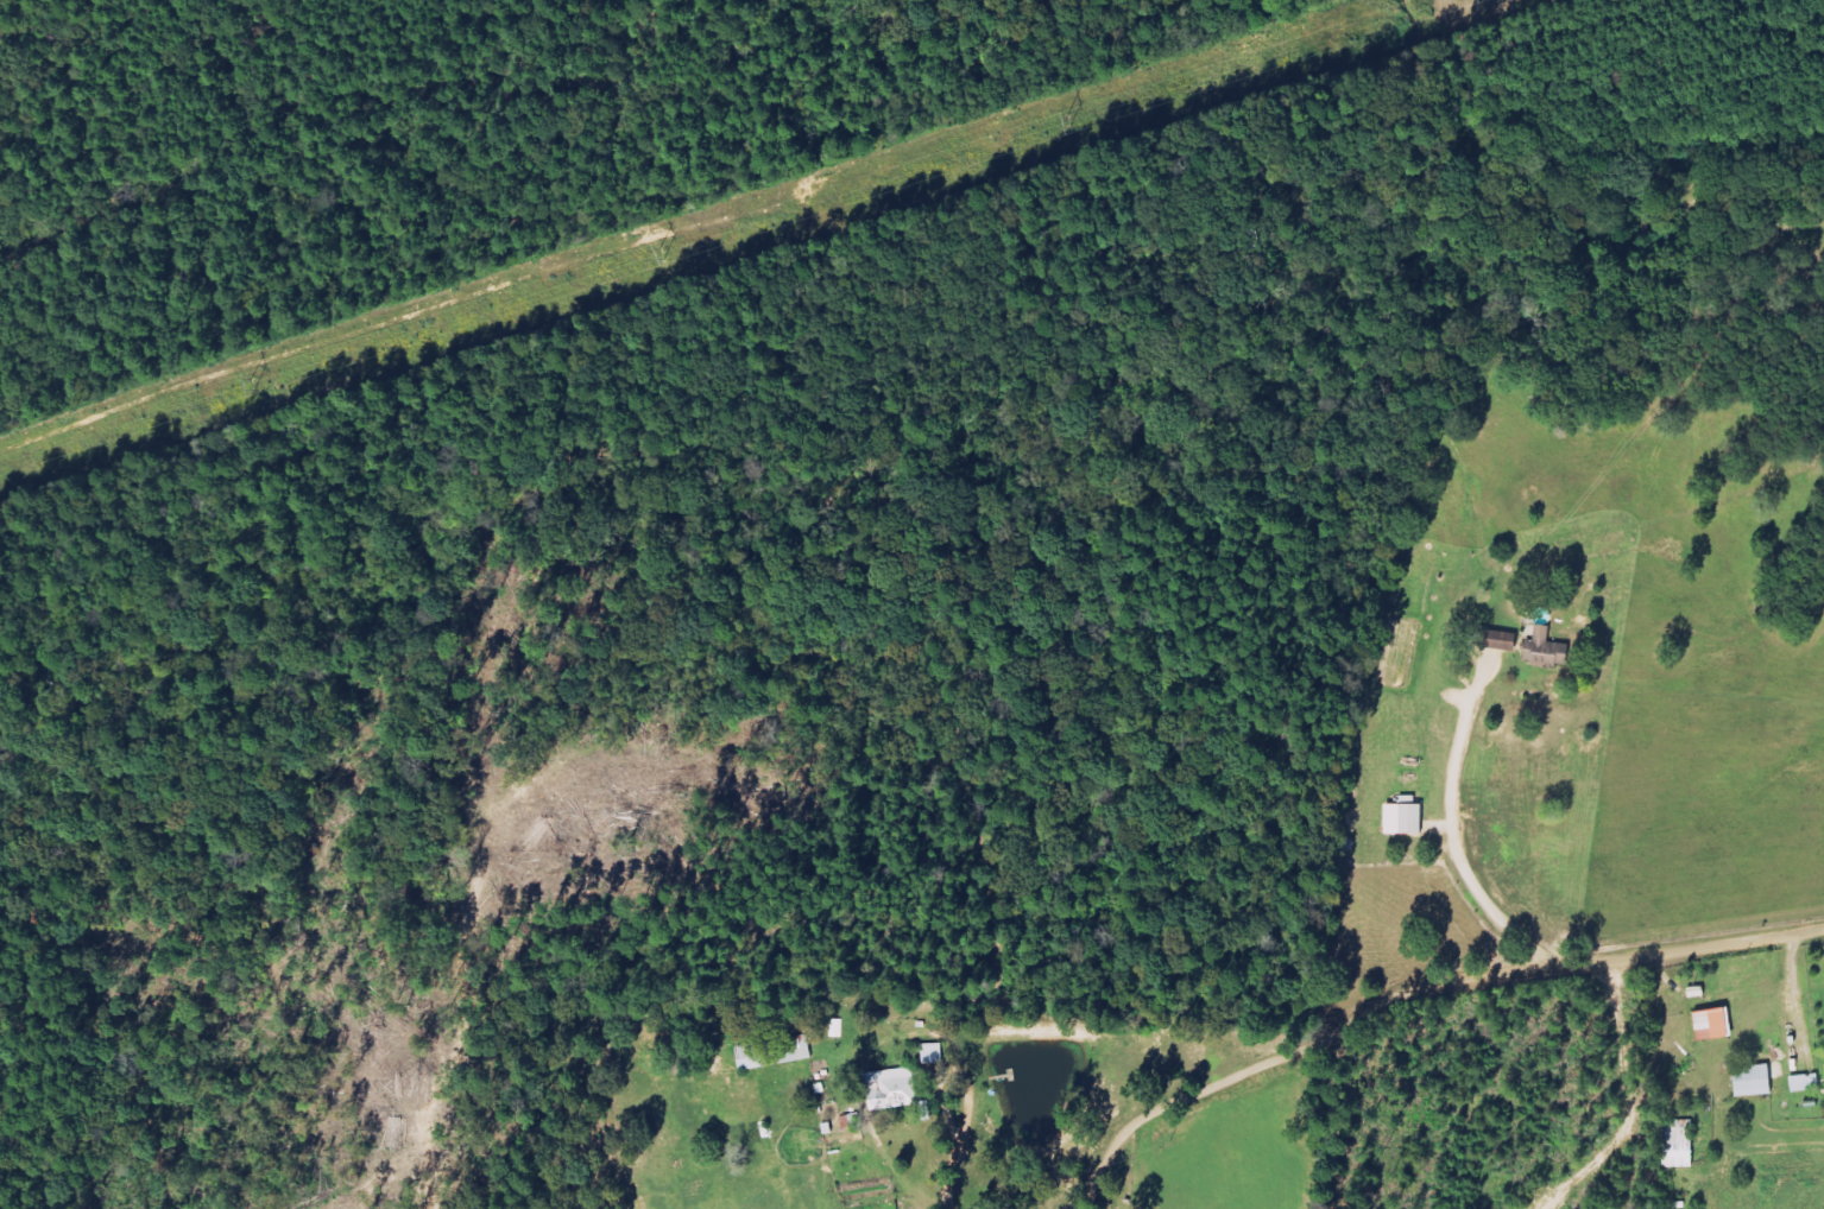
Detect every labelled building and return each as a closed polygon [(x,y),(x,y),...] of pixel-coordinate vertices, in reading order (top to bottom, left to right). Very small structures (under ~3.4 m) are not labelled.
[(1553,641),(1555,627),(1541,625),(1539,641),(1531,640),(1528,662),(1572,669),(1576,645),(1553,641)] [(1500,631),(1497,647),(1520,651),(1523,635),(1500,631)] [(1428,805),(1392,804),(1391,834),(1428,835),(1428,805)] [(1699,1013),(1704,1042),(1739,1036),(1733,1007),(1699,1013)] [(739,1048),(744,1072),(816,1058),(811,1034),(739,1048)] [(1740,1096),(1777,1095),(1776,1066),(1739,1067),(1740,1096)] [(875,1083),(884,1083),(885,1090),(874,1091),(875,1110),(921,1106),(918,1068),(874,1072),(875,1083)] [(1823,1073),(1795,1078),(1798,1093),(1823,1089),(1823,1080),(1823,1073)] [(1698,1120),(1669,1120),(1670,1168),(1699,1168),(1698,1120)]
